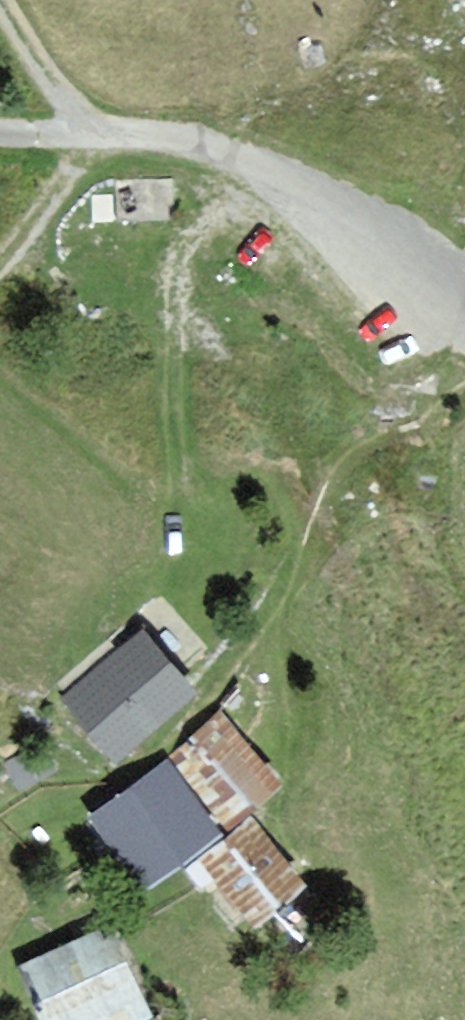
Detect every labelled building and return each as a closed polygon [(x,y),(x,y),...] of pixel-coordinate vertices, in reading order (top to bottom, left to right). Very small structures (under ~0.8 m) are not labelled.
[(169,203),(168,181),(119,182),(120,215),(162,214),(161,203),(169,203)] [(188,693),(142,638),(67,700),(113,755),(188,693)] [(279,784),(224,716),(173,757),(228,825),(279,784)] [(215,834),(167,769),(97,819),(144,885),(215,834)] [(305,888),(254,824),(195,870),(246,934),(305,888)] [(107,934),(28,967),(51,1019),(137,1019),(143,1018),(107,934)]
